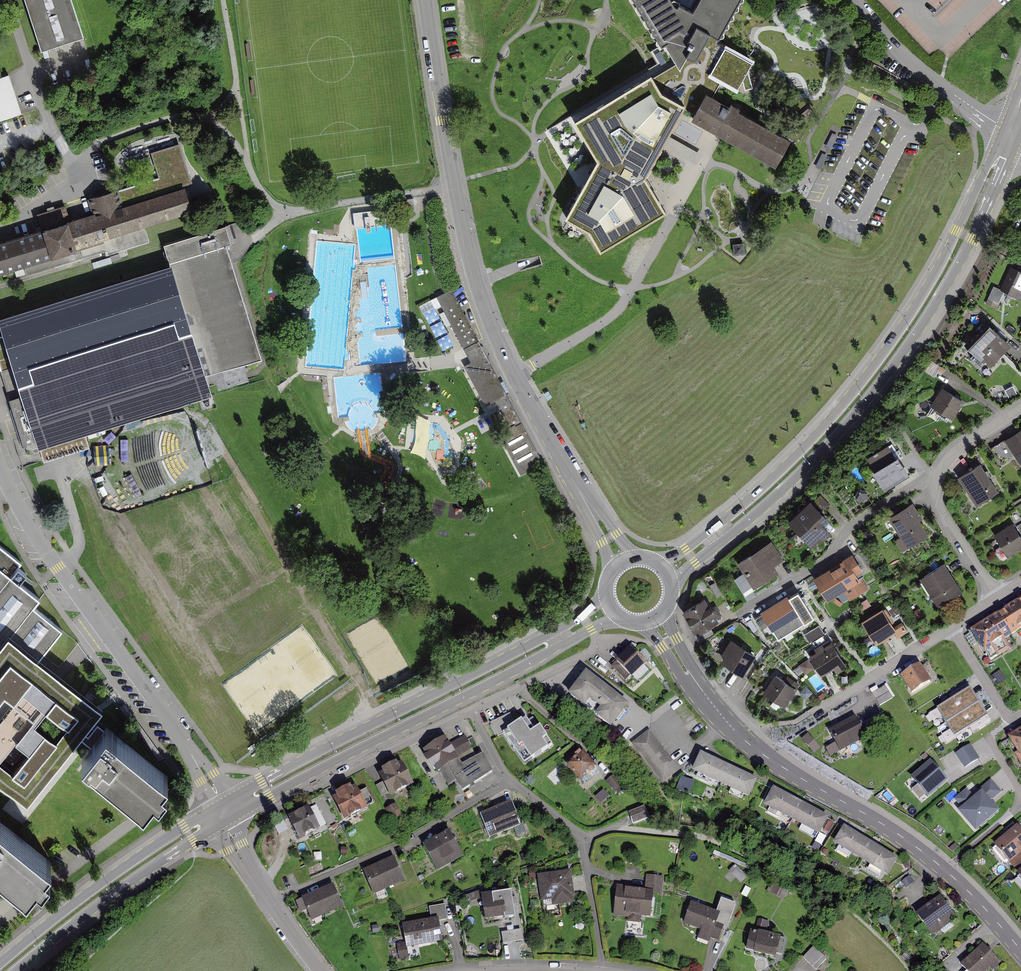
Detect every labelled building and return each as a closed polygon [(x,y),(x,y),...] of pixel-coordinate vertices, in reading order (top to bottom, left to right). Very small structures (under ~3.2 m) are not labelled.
[(41,54),(83,41),(70,0),(24,0),(41,54)] [(740,0),(700,0),(693,12),(679,4),(677,7),(672,0),(634,0),(662,46),(665,44),(684,33),(695,38),(700,28),(709,33),(719,38),(740,0)] [(684,33),(665,44),(676,64),(652,78),(661,92),(684,105),(678,115),(691,121),(705,94),(711,98),(719,82),(709,76),(725,47),(717,43),(719,38),(709,33),(700,28),(695,38),(684,33)] [(753,62),(725,47),(709,76),(719,82),(737,91),(753,62)] [(9,73),(0,76),(0,120),(22,112),(9,73)] [(575,121),(599,160),(567,217),(588,228),(600,249),(664,210),(644,177),(662,146),(665,139),(668,135),(678,115),(684,105),(661,92),(652,78),(650,75),(575,121)] [(776,167),(790,140),(711,98),(705,94),(691,121),(776,167)] [(701,153),(668,135),(665,139),(662,146),(695,164),(701,153)] [(0,247),(0,276),(48,261),(49,269),(107,252),(107,257),(119,253),(114,238),(190,212),(182,185),(171,188),(172,194),(122,210),(117,194),(90,203),(94,217),(69,225),(66,210),(38,219),(42,233),(0,247)] [(406,198),(408,213),(415,212),(413,198),(406,198)] [(382,225),(380,209),(353,212),(355,228),(357,228),(382,225)] [(228,225),(166,244),(174,268),(207,374),(242,363),(261,357),(226,246),(233,244),(230,234),(228,225)] [(734,255),(745,254),(743,243),(733,244),(734,255)] [(0,322),(0,325),(14,371),(2,375),(24,446),(43,440),(48,456),(71,449),(67,438),(248,382),(242,363),(207,374),(174,268),(0,322)] [(1009,269),(998,291),(992,287),(986,298),(995,303),(1001,292),(1019,302),(1020,298),(1020,275),(1009,269)] [(479,340),(451,288),(447,291),(436,296),(463,348),(479,340)] [(1005,351),(1011,344),(989,324),(967,347),(981,360),(983,358),(991,366),(1005,351)] [(467,355),(482,347),(480,343),(479,340),(463,348),(466,352),(467,355)] [(532,468),(543,462),(482,347),(467,355),(471,361),(464,365),(485,405),(495,400),(508,425),(498,431),(521,474),(532,468)] [(254,365),(247,367),(251,378),(258,376),(254,365)] [(947,391),(942,388),(931,406),(953,420),(964,402),(947,391)] [(1005,439),(1020,464),(1020,429),(1005,439)] [(897,475),(883,451),(863,463),(877,487),(897,475)] [(96,475),(107,480),(115,462),(104,457),(96,475)] [(994,496),(977,468),(955,481),(963,493),(967,491),(977,507),(994,496)] [(867,497),(862,491),(855,496),(860,503),(867,497)] [(831,534),(822,524),(824,522),(827,519),(828,518),(810,499),(788,521),(800,534),(810,545),(812,547),(820,539),(823,542),(831,534)] [(923,519),(912,502),(888,517),(907,548),(928,535),(919,521),(923,519)] [(999,561),(1020,548),(1020,529),(1020,528),(1013,533),(1017,540),(1014,541),(1007,531),(988,542),(999,561)] [(0,544),(0,587),(11,574),(22,562),(0,544)] [(765,547),(735,565),(747,585),(769,572),(766,567),(774,562),(765,547)] [(859,578),(857,574),(863,570),(852,552),(842,558),(843,559),(813,578),(827,601),(844,591),(849,600),(868,588),(861,577),(859,578)] [(957,597),(940,570),(916,585),(933,613),(957,597)] [(39,597),(11,574),(0,587),(0,646),(32,606),(39,597)] [(760,611),(778,639),(814,617),(797,591),(788,597),(787,595),(760,611)] [(997,613),(1004,625),(1007,629),(1011,636),(1020,629),(1020,598),(997,613)] [(704,599),(682,612),(697,636),(719,622),(716,618),(722,615),(716,605),(710,608),(704,599)] [(879,612),(862,624),(876,643),(891,633),(895,639),(904,633),(898,624),(891,629),(879,612)] [(982,650),(984,653),(985,652),(991,660),(1010,648),(1005,640),(1011,636),(1007,629),(1004,625),(997,613),(970,630),(972,633),(982,650)] [(821,625),(805,633),(810,642),(825,634),(821,625)] [(105,705),(65,674),(10,632),(0,645),(0,776),(4,779),(32,801),(80,739),(85,732),(105,705)] [(726,655),(721,662),(730,668),(738,674),(755,685),(763,673),(748,662),(752,657),(731,642),(723,653),(726,655)] [(842,663),(829,642),(807,656),(820,677),(842,663)] [(626,683),(645,665),(634,652),(632,650),(612,668),(626,683)] [(916,666),(898,678),(909,695),(928,683),(916,666)] [(610,730),(628,707),(586,674),(568,697),(610,730)] [(771,678),(760,694),(780,707),(793,687),(782,680),(780,684),(771,678)] [(936,708),(946,723),(979,702),(970,687),(936,708)] [(882,688),(869,696),(877,708),(889,700),(882,688)] [(946,723),(955,737),(988,716),(979,702),(946,723)] [(498,736),(503,732),(516,724),(510,714),(490,723),(498,736)] [(516,724),(503,732),(524,764),(552,745),(540,726),(534,730),(526,718),(516,724)] [(855,720),(830,733),(839,752),(878,733),(872,720),(858,727),(855,720)] [(107,727),(104,724),(93,738),(87,745),(80,754),(140,803),(150,791),(156,795),(164,785),(159,780),(164,774),(115,734),(107,727)] [(1007,737),(1017,752),(1014,753),(1020,764),(1020,728),(1007,737)] [(679,772),(649,730),(631,743),(662,784),(679,772)] [(810,731),(803,736),(813,753),(821,749),(810,731)] [(93,738),(85,732),(80,739),(87,745),(93,738)] [(465,734),(454,740),(461,752),(472,745),(465,734)] [(461,762),(445,737),(427,749),(432,757),(427,759),(432,767),(437,764),(443,774),(461,762)] [(979,760),(969,745),(962,750),(956,754),(966,769),(979,760)] [(596,763),(583,748),(569,761),(582,776),(596,763)] [(462,791),(493,772),(483,754),(462,765),(450,773),(462,791)] [(728,767),(700,754),(692,772),(704,778),(720,785),(728,767)] [(382,773),(391,791),(412,780),(403,761),(398,764),(396,762),(385,768),(386,770),(382,773)] [(931,761),(911,779),(928,799),(948,781),(931,761)] [(720,785),(749,799),(758,781),(728,767),(720,785)] [(622,782),(614,771),(608,777),(616,788),(622,782)] [(974,799),(958,813),(976,834),(1000,813),(991,802),(1002,793),(991,780),(972,796),(974,799)] [(336,794),(345,814),(366,804),(356,784),(352,786),(351,784),(339,790),(340,792),(336,794)] [(800,799),(775,785),(767,801),(793,814),(800,799)] [(793,814),(819,829),(827,813),(800,799),(793,814)] [(389,805),(395,816),(401,813),(395,801),(389,805)] [(511,801),(480,814),(490,838),(521,825),(511,801)] [(316,802),(290,816),(300,834),(326,820),(316,802)] [(645,804),(630,810),(633,820),(648,814),(645,804)] [(25,894),(50,864),(0,824),(0,873),(25,894)] [(868,838),(845,824),(837,838),(859,852),(868,838)] [(450,829),(425,843),(438,865),(447,860),(445,856),(460,847),(450,829)] [(1020,861),(1020,854),(1020,852),(1020,851),(1020,838),(1014,829),(993,847),(1012,869),(1020,861)] [(859,852),(887,870),(896,856),(868,838),(859,852)] [(394,855),(364,869),(374,889),(404,876),(394,855)] [(1012,869),(1020,880),(1020,861),(1012,869)] [(571,870),(537,875),(541,901),(552,900),(553,906),(574,903),(573,897),(575,896),(571,870)] [(662,891),(663,874),(647,873),(646,888),(627,886),(627,884),(618,883),(615,912),(630,914),(630,910),(651,912),(653,890),(662,891)] [(342,902),(333,882),(297,899),(302,908),(308,905),(313,916),(342,902)] [(787,887),(778,883),(775,889),(784,893),(787,887)] [(507,889),(483,892),(486,915),(506,912),(505,904),(509,903),(507,889)] [(942,894),(918,912),(934,932),(942,925),(945,929),(955,921),(950,916),(956,912),(942,894)] [(717,909),(692,900),(685,918),(702,925),(699,934),(710,938),(711,934),(719,937),(727,917),(730,918),(737,901),(722,896),(717,909)] [(438,918),(402,924),(405,938),(405,942),(397,944),(400,961),(408,959),(406,948),(439,942),(442,941),(438,918)] [(763,920),(762,928),(772,930),(774,922),(763,920)] [(502,922),(503,930),(522,928),(521,921),(502,922)] [(523,929),(503,932),(504,942),(524,940),(523,929)] [(762,930),(751,929),(748,942),(756,944),(755,950),(767,952),(778,953),(779,946),(784,947),(786,937),(777,933),(762,930)] [(999,956),(985,941),(963,962),(971,970),(983,970),(999,956)] [(815,944),(805,954),(814,963),(824,952),(815,944)]
